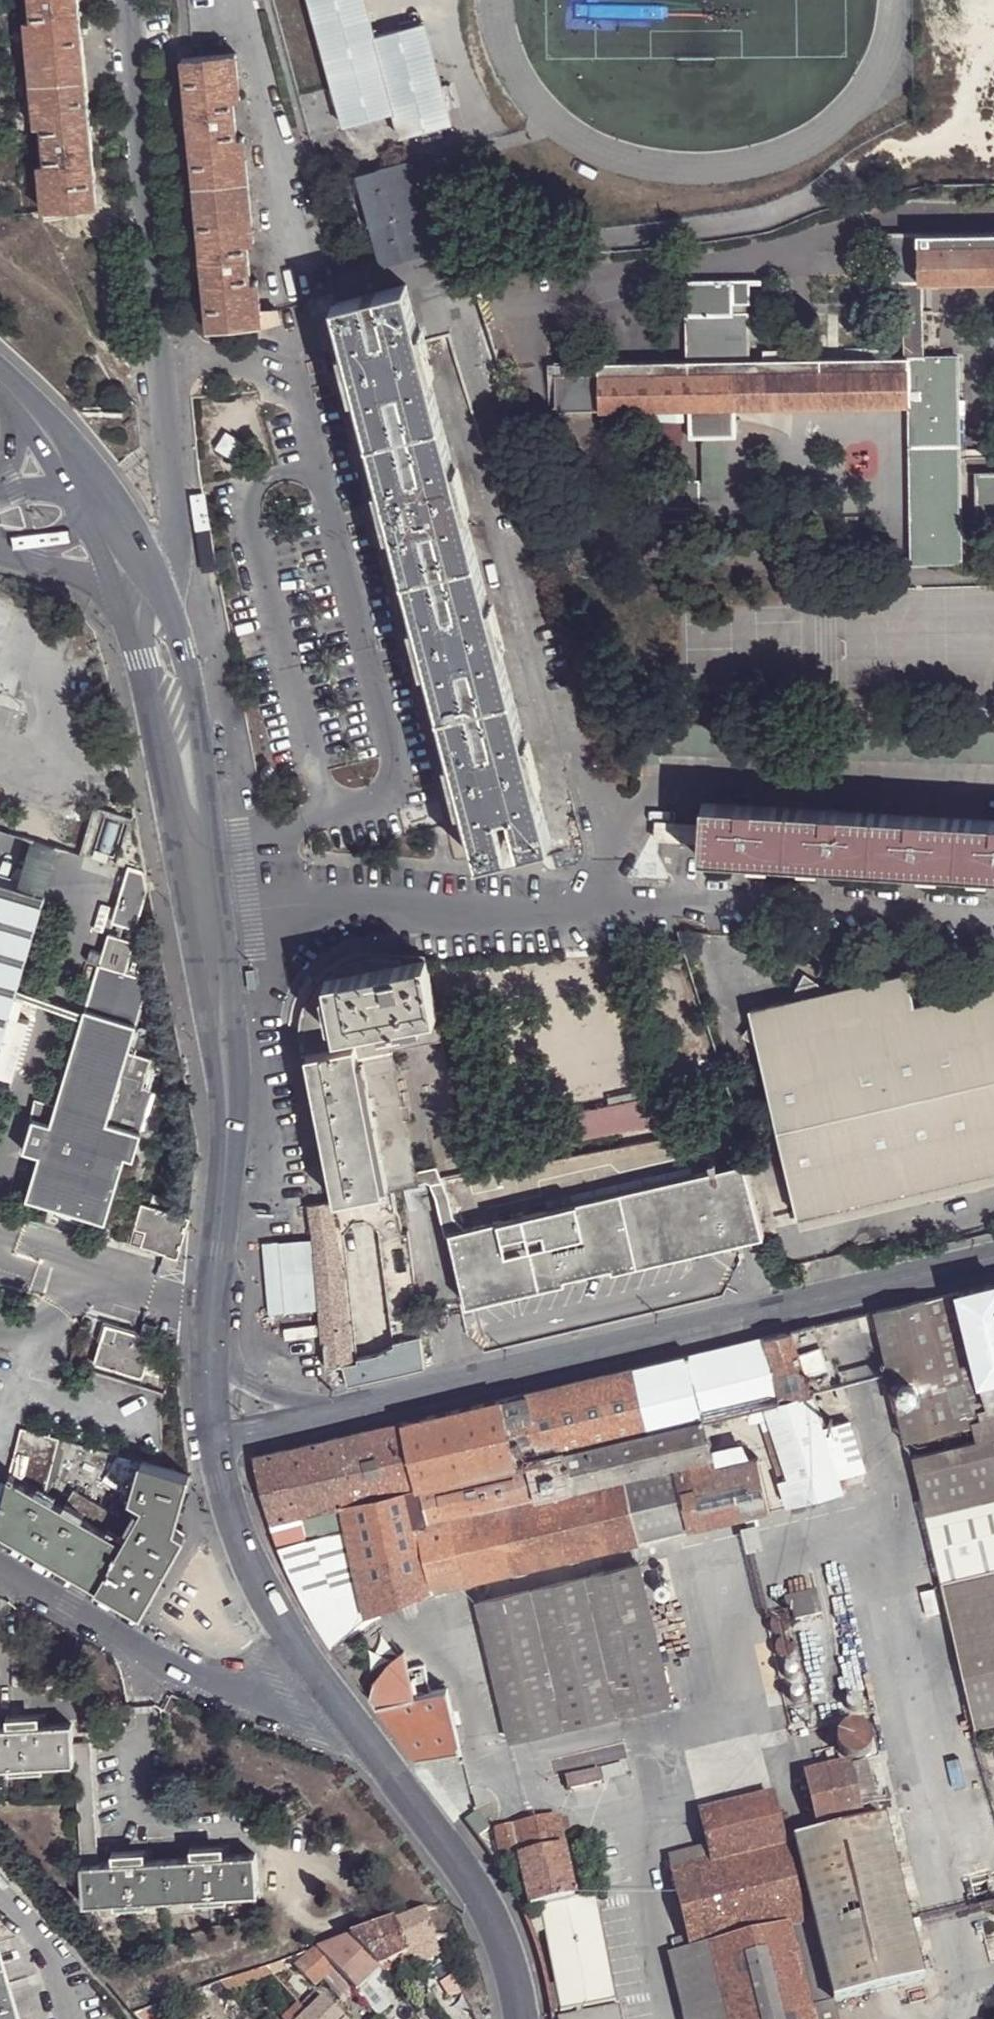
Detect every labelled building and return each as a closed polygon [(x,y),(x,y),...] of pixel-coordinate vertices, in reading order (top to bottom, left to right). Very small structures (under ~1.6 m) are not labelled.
[(39,183),(42,208),(95,204),(76,0),(29,0),(31,21),(33,43),(26,43),(32,104),(38,104),(40,124),(44,161),(46,182),(39,183)] [(450,110),(443,85),(425,23),(375,37),(365,0),(310,0),(344,126),(396,111),(406,142),(456,129),(450,110)] [(25,21),(26,43),(33,43),(31,21),(25,21)] [(262,323),(262,322),(261,310),(260,302),(252,303),(251,282),(248,245),(246,222),(252,221),(247,159),(239,159),(237,137),(234,101),(232,78),(240,78),(237,54),(184,59),(195,190),(208,328),(262,323)] [(241,101),(240,78),(232,78),(234,101),(241,101)] [(443,85),(450,110),(455,109),(447,84),(443,85)] [(245,136),(237,137),(239,159),(247,159),(245,136)] [(37,162),(39,183),(46,182),(44,161),(37,162)] [(381,260),(382,264),(435,249),(409,161),(357,174),(381,260)] [(255,245),(252,221),(246,222),(248,245),(255,245)] [(887,232),(888,281),(904,281),(922,281),(993,279),(993,230),(887,232)] [(687,359),(748,358),(747,311),(732,311),(732,279),(685,280),(687,359)] [(252,303),(260,302),(258,281),(251,282),(252,303)] [(922,281),(904,281),(906,355),(923,356),(922,281)] [(407,283),(335,302),(478,860),(551,840),(407,283)] [(261,310),(262,322),(281,318),(278,307),(261,310)] [(957,355),(923,356),(906,355),(748,358),(687,359),(553,360),(554,375),(555,409),(687,408),(736,406),(909,404),(913,561),(961,561),(957,355)] [(736,436),(736,406),(687,408),(688,435),(703,435),(721,435),(736,436)] [(217,449),(228,456),(238,455),(244,444),(227,433),(217,449)] [(722,495),(721,435),(703,435),(705,477),(698,477),(698,484),(699,495),(722,495)] [(993,516),(993,470),(979,470),(979,516),(993,516)] [(699,504),(699,495),(698,484),(649,484),(650,505),(699,504)] [(911,728),(639,720),(637,760),(661,761),(661,753),(993,763),(993,731),(911,728)] [(704,801),(702,823),(701,840),(700,856),(993,875),(993,821),(704,801)] [(677,838),(677,821),(659,820),(658,837),(677,838)] [(677,838),(701,840),(702,823),(677,821),(677,838)] [(16,1074),(33,1017),(13,1011),(48,894),(45,894),(53,869),(60,845),(36,837),(29,862),(21,886),(0,880),(0,1069),(16,1074)] [(154,888),(150,870),(132,864),(114,922),(136,928),(149,889),(154,888)] [(106,1220),(126,1155),(133,1158),(156,1090),(145,1087),(155,1057),(132,1050),(151,977),(128,969),(136,941),(109,933),(104,950),(90,946),(87,959),(100,962),(59,1106),(29,1138),(25,1152),(41,1156),(28,1198),(106,1220)] [(334,1201),(391,1191),(415,1185),(407,1153),(400,1108),(397,1094),(389,1048),(440,1039),(425,960),(370,959),(361,959),(347,963),(334,971),(323,981),(305,1012),(305,1014),(302,1029),(303,1043),(334,1201)] [(914,1005),(907,972),(750,1010),(799,1216),(993,1170),(993,987),(914,1005)] [(397,1094),(400,1108),(406,1108),(404,1093),(397,1094)] [(660,1095),(647,1097),(652,1124),(666,1120),(660,1095)] [(652,1124),(647,1097),(604,1106),(604,1107),(575,1114),(581,1141),(652,1124)] [(467,1175),(441,1180),(451,1230),(719,1168),(710,1128),(703,1128),(467,1175)] [(719,1168),(451,1230),(467,1303),(566,1281),(566,1277),(613,1266),(615,1270),(765,1236),(746,1161),(719,1168)] [(397,1372),(424,1366),(422,1345),(406,1234),(399,1234),(398,1221),(391,1191),(334,1201),(329,1203),(334,1251),(337,1251),(348,1364),(343,1365),(348,1384),(379,1377),(377,1353),(355,1356),(348,1291),(343,1233),(354,1222),(367,1220),(380,1230),(394,1344),(397,1372)] [(183,1259),(194,1219),(144,1203),(137,1229),(148,1231),(142,1246),(162,1254),(183,1259)] [(314,1254),(334,1251),(329,1203),(311,1206),(314,1254)] [(148,1231),(137,1229),(131,1243),(142,1246),(148,1231)] [(324,1367),(343,1365),(348,1364),(337,1251),(334,1251),(314,1254),(322,1342),(324,1367)] [(959,1290),(988,1409),(993,1408),(993,1282),(959,1290)] [(988,1409),(959,1290),(955,1292),(986,1421),(908,1440),(928,1515),(993,1499),(993,1408),(988,1409)] [(955,1292),(875,1310),(908,1440),(986,1421),(955,1292)] [(114,1340),(118,1327),(108,1324),(104,1337),(114,1340)] [(812,1324),(790,1330),(803,1369),(821,1366),(824,1365),(812,1324)] [(152,1353),(156,1336),(143,1332),(142,1334),(118,1327),(114,1340),(104,1337),(97,1361),(143,1377),(147,1371),(152,1353)] [(329,1646),(345,1668),(361,1657),(346,1639),(368,1619),(436,1592),(769,1511),(757,1460),(714,1470),(703,1423),(718,1420),(739,1416),(752,1414),(755,1413),(787,1507),(844,1492),(844,1486),(835,1461),(827,1440),(818,1414),(803,1369),(790,1330),(251,1457),(260,1491),(268,1519),(294,1584),(329,1646)] [(379,1377),(397,1372),(394,1344),(377,1353),(379,1377)] [(163,1357),(152,1353),(147,1371),(158,1375),(163,1357)] [(835,1409),(818,1414),(827,1440),(845,1434),(853,1432),(844,1406),(835,1409)] [(755,1426),(752,1414),(739,1416),(742,1428),(755,1426)] [(736,1419),(731,1419),(729,1420),(727,1425),(729,1428),(734,1430),(738,1427),(739,1423),(736,1419)] [(723,1421),(718,1420),(715,1422),(714,1427),(716,1431),(721,1432),(725,1430),(726,1425),(723,1421)] [(193,1474),(146,1460),(135,1498),(147,1507),(126,1543),(66,1507),(48,1497),(63,1439),(25,1429),(0,1525),(0,1530),(143,1611),(186,1534),(176,1527),(193,1474)] [(741,1448),(736,1448),(732,1450),(731,1455),(734,1459),(739,1460),(743,1457),(744,1452),(741,1448)] [(727,1452),(723,1451),(719,1453),(718,1458),(719,1460),(723,1462),(727,1461),(729,1456),(727,1452)] [(135,1498),(146,1460),(121,1454),(107,1481),(135,1498)] [(147,1507),(135,1498),(123,1515),(77,1490),(66,1507),(126,1543),(147,1507)] [(944,1580),(993,1568),(993,1499),(928,1515),(944,1580)] [(944,1580),(979,1724),(993,1721),(993,1720),(993,1568),(944,1580)] [(638,1569),(476,1607),(511,1744),(622,1717),(646,1712),(672,1706),(638,1569)] [(823,1623),(816,1593),(785,1601),(787,1612),(793,1611),(797,1629),(823,1623)] [(369,1699),(418,1763),(462,1756),(445,1694),(432,1699),(423,1672),(405,1677),(400,1657),(390,1665),(375,1687),(369,1699)] [(646,1712),(622,1717),(624,1729),(648,1723),(646,1712)] [(75,1764),(74,1743),(72,1723),(39,1726),(38,1716),(6,1717),(7,1728),(0,1728),(0,1769),(75,1764)] [(74,1743),(75,1764),(83,1865),(100,1863),(91,1742),(74,1743)] [(552,1764),(555,1779),(628,1761),(625,1747),(552,1764)] [(851,1767),(863,1821),(878,1817),(866,1764),(851,1767)] [(629,1766),(610,1770),(613,1783),(632,1778),(629,1766)] [(818,1832),(863,1821),(851,1767),(816,1775),(804,1778),(818,1832)] [(803,1770),(804,1778),(816,1775),(815,1768),(803,1770)] [(572,1780),(575,1793),(603,1785),(601,1773),(572,1780)] [(708,1851),(711,1864),(785,1846),(773,1799),(699,1816),(708,1851)] [(463,1824),(477,1842),(487,1834),(474,1815),(463,1824)] [(911,1927),(903,1896),(897,1870),(885,1820),(795,1840),(808,1892),(835,2004),(924,1982),(913,1936),(921,1934),(919,1925),(911,1927)] [(520,1862),(566,1852),(559,1822),(497,1837),(505,1865),(520,1862)] [(482,1847),(487,1853),(495,1851),(494,1844),(482,1847)] [(100,1863),(83,1865),(86,1905),(259,1892),(256,1853),(225,1855),(225,1846),(192,1847),(193,1857),(146,1860),(146,1852),(114,1853),(115,1863),(100,1863)] [(711,1864),(672,1874),(688,1938),(692,1953),(711,1948),(728,2018),(812,2018),(789,1929),(805,1924),(797,1895),(785,1846),(711,1864)] [(672,1874),(711,1864),(708,1851),(669,1861),(672,1874)] [(541,1911),(577,1903),(566,1852),(520,1862),(530,1913),(541,1911)] [(897,1870),(903,1896),(915,1892),(909,1867),(897,1870)] [(835,2004),(808,1892),(797,1895),(805,1924),(789,1929),(812,2018),(838,2018),(835,2004)] [(557,1987),(562,2011),(562,2015),(577,2012),(585,2010),(615,2005),(596,1898),(577,1903),(541,1911),(557,1987)] [(436,1942),(424,1911),(394,1922),(409,1955),(436,1942)] [(382,1968),(409,1955),(394,1922),(352,1937),(382,1968)] [(391,1979),(386,1973),(382,1968),(352,1937),(318,1949),(336,1969),(358,1992),(368,2003),(391,1979)] [(671,1941),(674,1956),(692,1953),(688,1938),(671,1941)] [(417,1969),(441,1956),(436,1942),(409,1955),(412,1961),(417,1969)] [(711,1948),(692,1953),(674,1956),(690,2018),(728,2018),(711,1948)] [(336,1969),(318,1949),(298,1967),(302,1971),(312,1982),(316,1986),(324,1980),(336,1969)] [(412,1961),(409,1955),(382,1968),(386,1973),(412,1961)] [(283,1969),(281,1961),(265,1967),(270,1974),(283,1969)] [(259,1980),(270,1974),(265,1967),(254,1971),(259,1980)] [(344,2004),(358,1992),(336,1969),(324,1980),(344,2004)] [(232,1997),(259,1980),(254,1971),(221,1984),(232,1997)] [(312,1982),(302,1971),(300,1973),(309,1985),(312,1982)] [(449,1997),(464,1995),(453,1976),(441,1983),(449,1997)] [(0,1980),(0,2018),(12,2018),(0,1980)] [(551,2012),(552,2014),(562,2011),(557,1987),(546,1989),(551,2012)] [(316,1995),(323,2003),(326,1999),(320,1992),(316,1995)] [(433,2008),(439,2003),(434,1994),(427,1999),(433,2008)] [(303,2007),(309,2014),(323,2003),(316,1995),(303,2007)] [(314,2018),(346,2018),(326,1999),(323,2003),(309,2014),(314,2018)] [(309,2014),(303,2007),(290,2018),(304,2018),(309,2014)] [(585,2010),(577,2012),(578,2017),(569,2018),(625,2018),(623,2008),(586,2016),(585,2010)] [(148,2018),(153,2016),(149,2011),(144,2015),(148,2018)]
